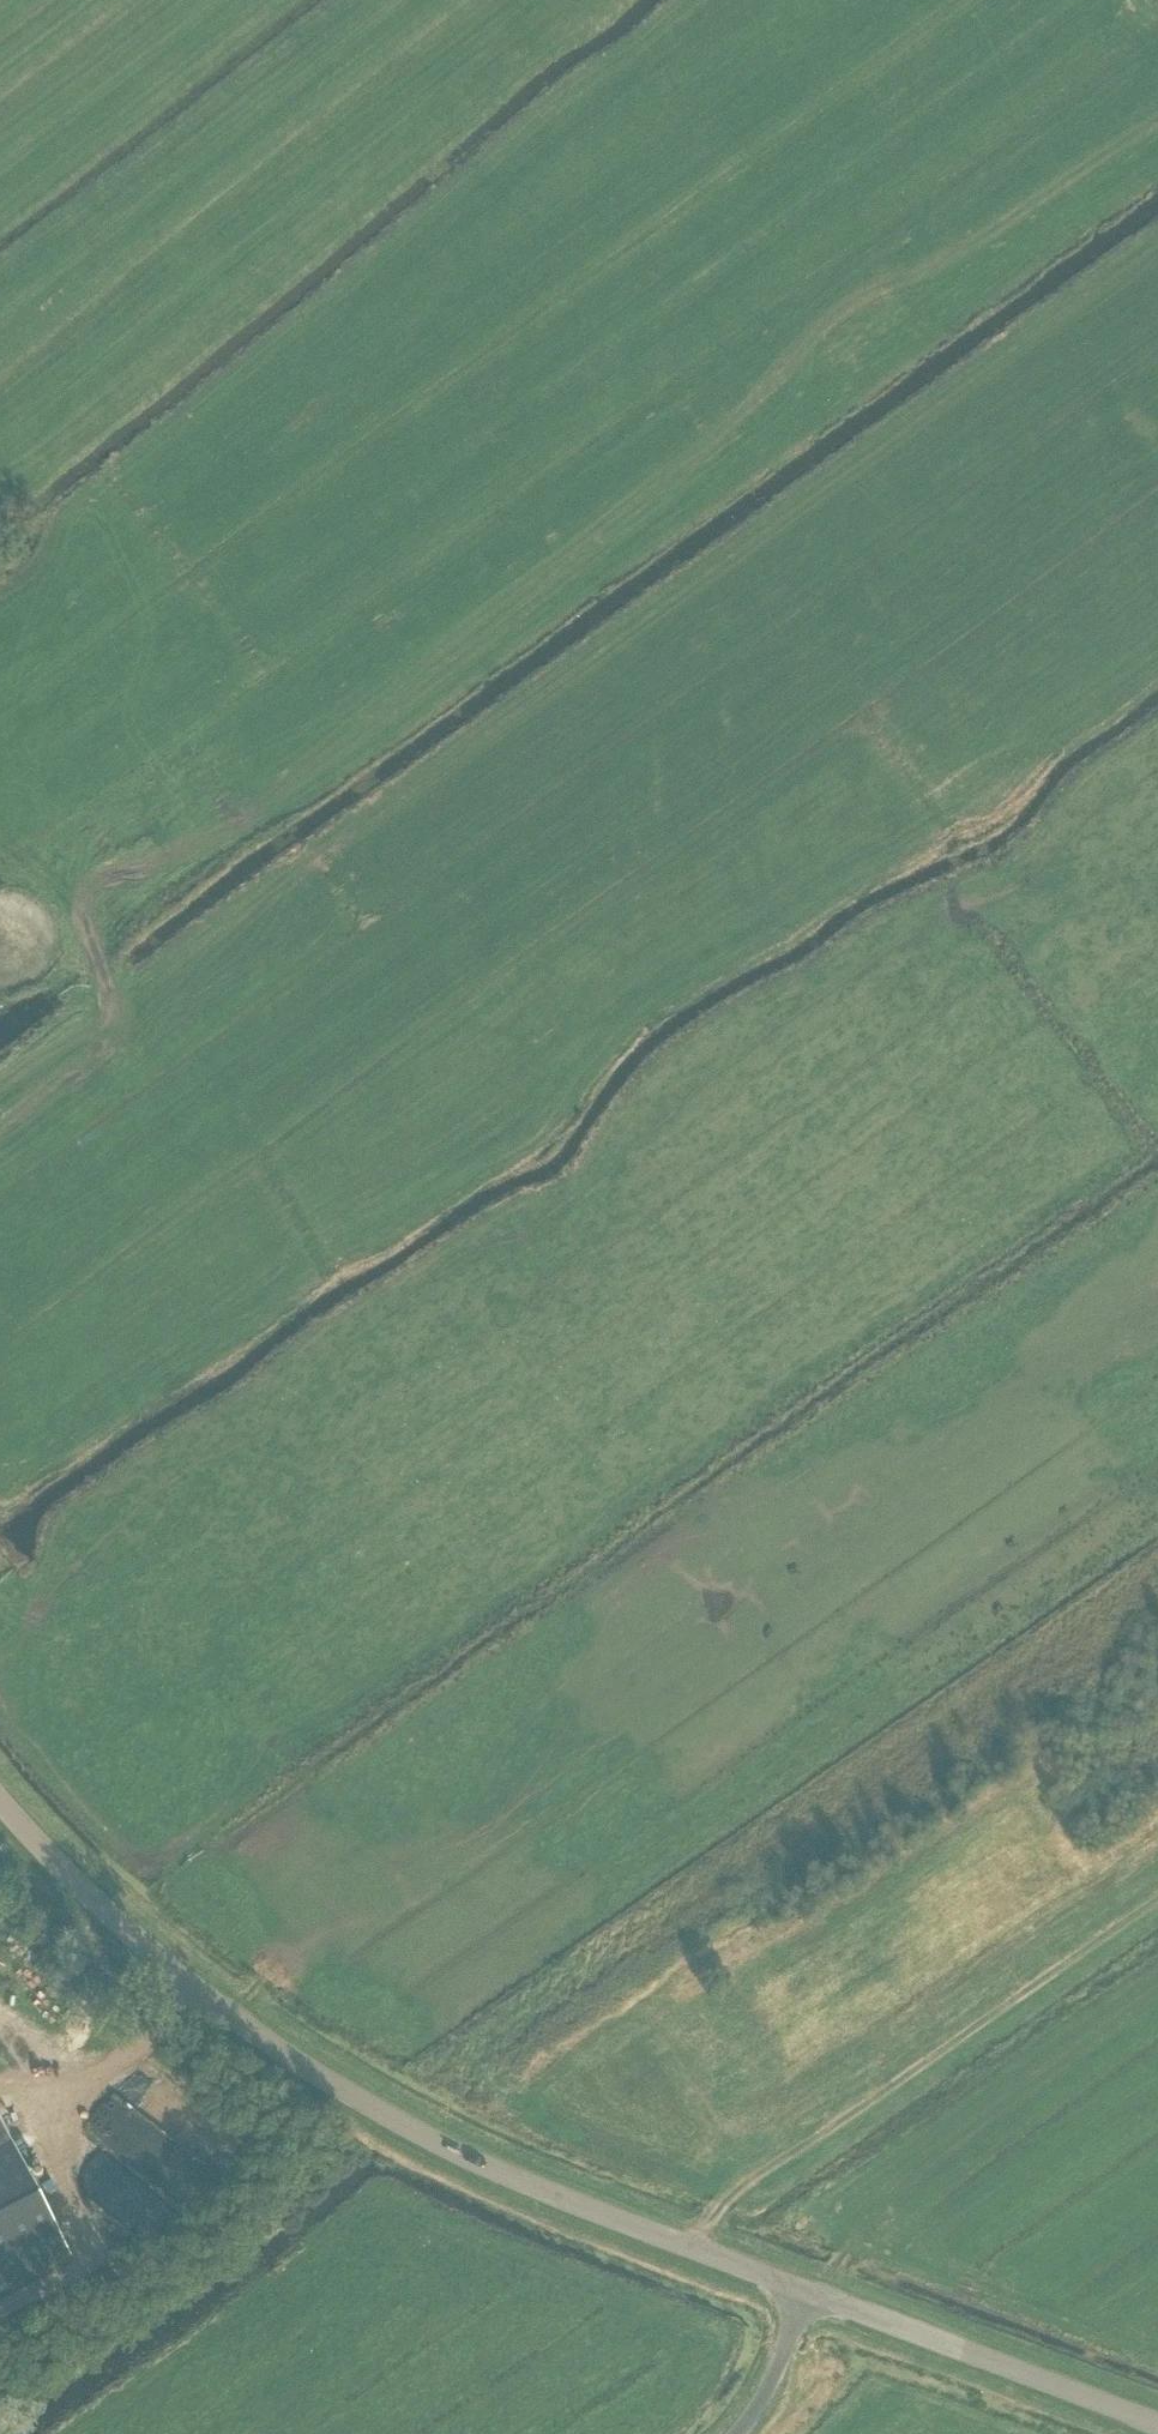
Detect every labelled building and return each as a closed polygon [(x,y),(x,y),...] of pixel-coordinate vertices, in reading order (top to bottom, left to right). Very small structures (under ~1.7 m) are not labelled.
[(208,2122),(190,2138),(217,2166),(234,2149),(208,2122)] [(0,2147),(0,2284),(66,2249),(9,2142),(0,2147)]
